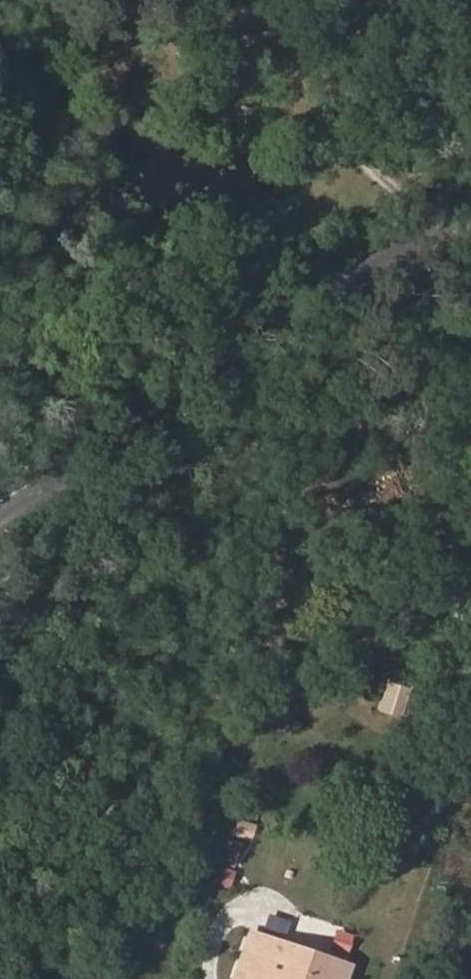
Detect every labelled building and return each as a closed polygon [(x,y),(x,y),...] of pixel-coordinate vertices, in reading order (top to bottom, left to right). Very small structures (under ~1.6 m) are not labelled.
[(405,690),(387,685),(380,704),(398,711),(405,690)] [(230,837),(252,841),(255,822),(233,818),(230,837)] [(228,838),(221,862),(234,866),(242,842),(228,838)] [(213,884),(230,888),(234,868),(218,864),(213,884)] [(349,927),(331,932),(335,952),(354,947),(349,927)] [(345,964),(251,932),(234,978),(340,978),(345,964)]
